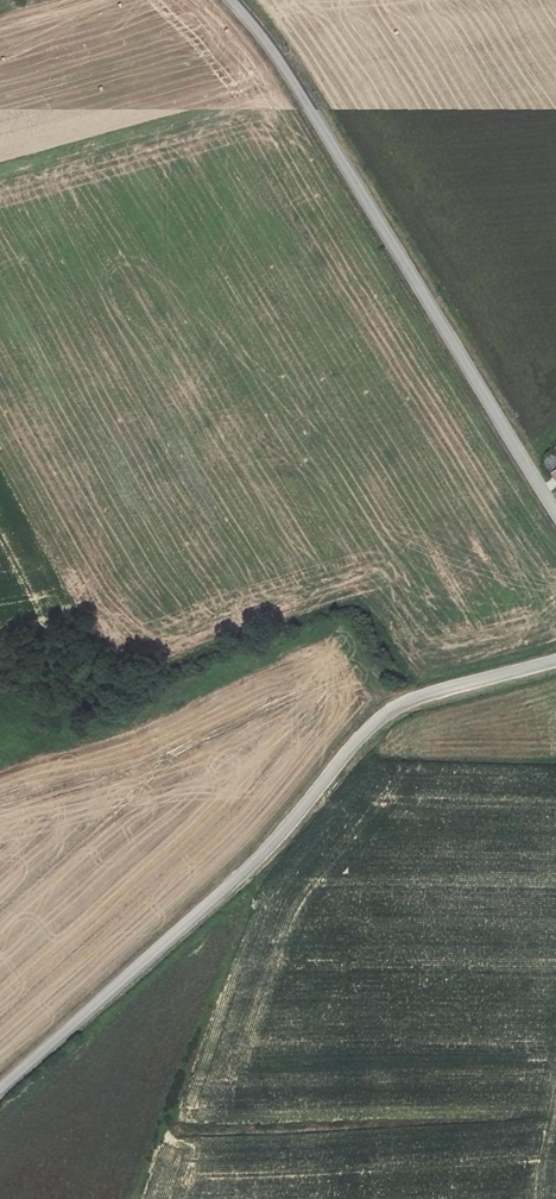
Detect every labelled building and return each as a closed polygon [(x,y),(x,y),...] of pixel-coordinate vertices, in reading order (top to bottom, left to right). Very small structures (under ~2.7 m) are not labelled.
[(543,461),(552,474),(555,471),(555,444),(543,461)]
